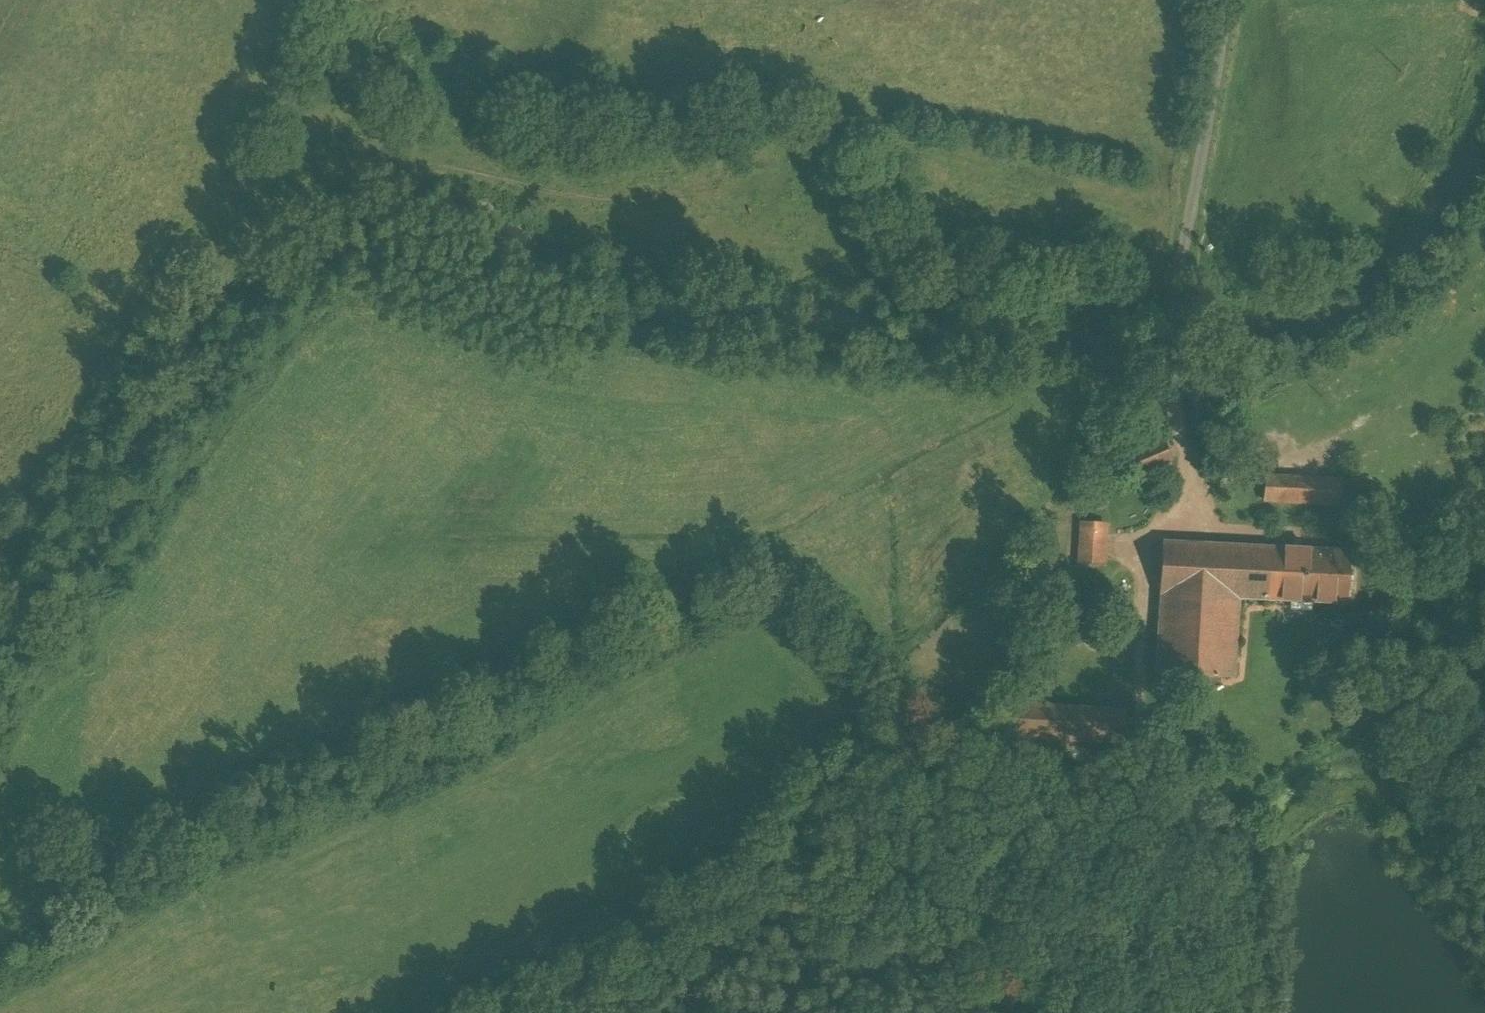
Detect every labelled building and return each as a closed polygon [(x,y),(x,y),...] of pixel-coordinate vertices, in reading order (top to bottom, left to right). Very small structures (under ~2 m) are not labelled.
[(1165,442),(1128,458),(1136,476),(1173,460),(1165,442)] [(1241,451),(1221,450),(1221,461),(1241,462),(1241,451)] [(1341,481),(1266,476),(1264,502),(1340,506),(1341,481)] [(1106,526),(1069,523),(1067,561),(1103,565),(1106,526)] [(1257,548),(1163,543),(1160,595),(1162,595),(1157,675),(1235,679),(1239,599),(1253,600),(1257,548)] [(1351,553),(1257,548),(1253,600),(1348,605),(1351,553)] [(1114,613),(1069,577),(1048,600),(1093,637),(1114,613)] [(1126,712),(1007,705),(1005,736),(1124,744),(1126,712)]
